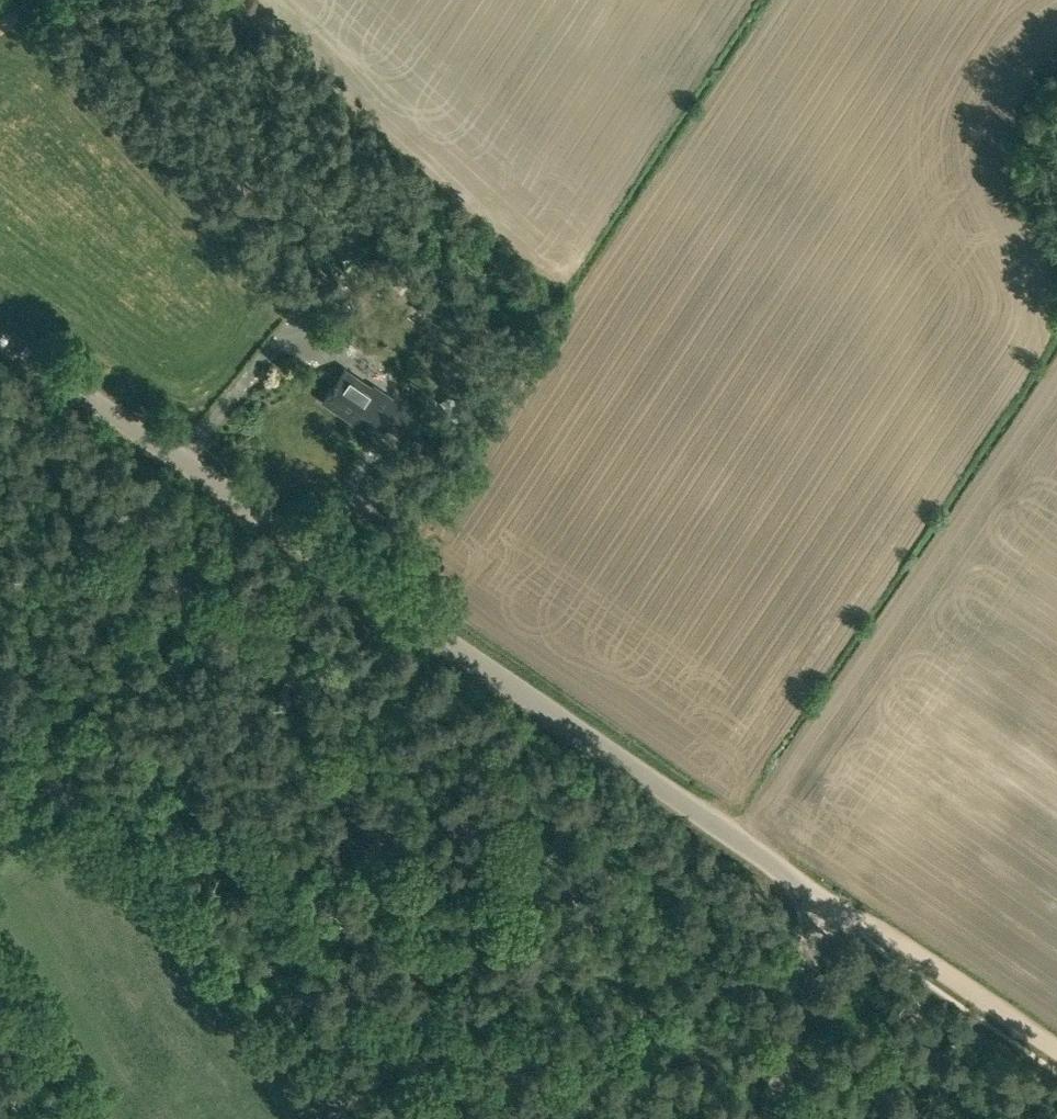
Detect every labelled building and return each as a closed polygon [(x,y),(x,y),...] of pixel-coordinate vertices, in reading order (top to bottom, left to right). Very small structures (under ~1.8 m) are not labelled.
[(395,430),(409,411),(374,386),(372,388),(344,369),(324,399),(376,435),(385,423),(395,430)]
